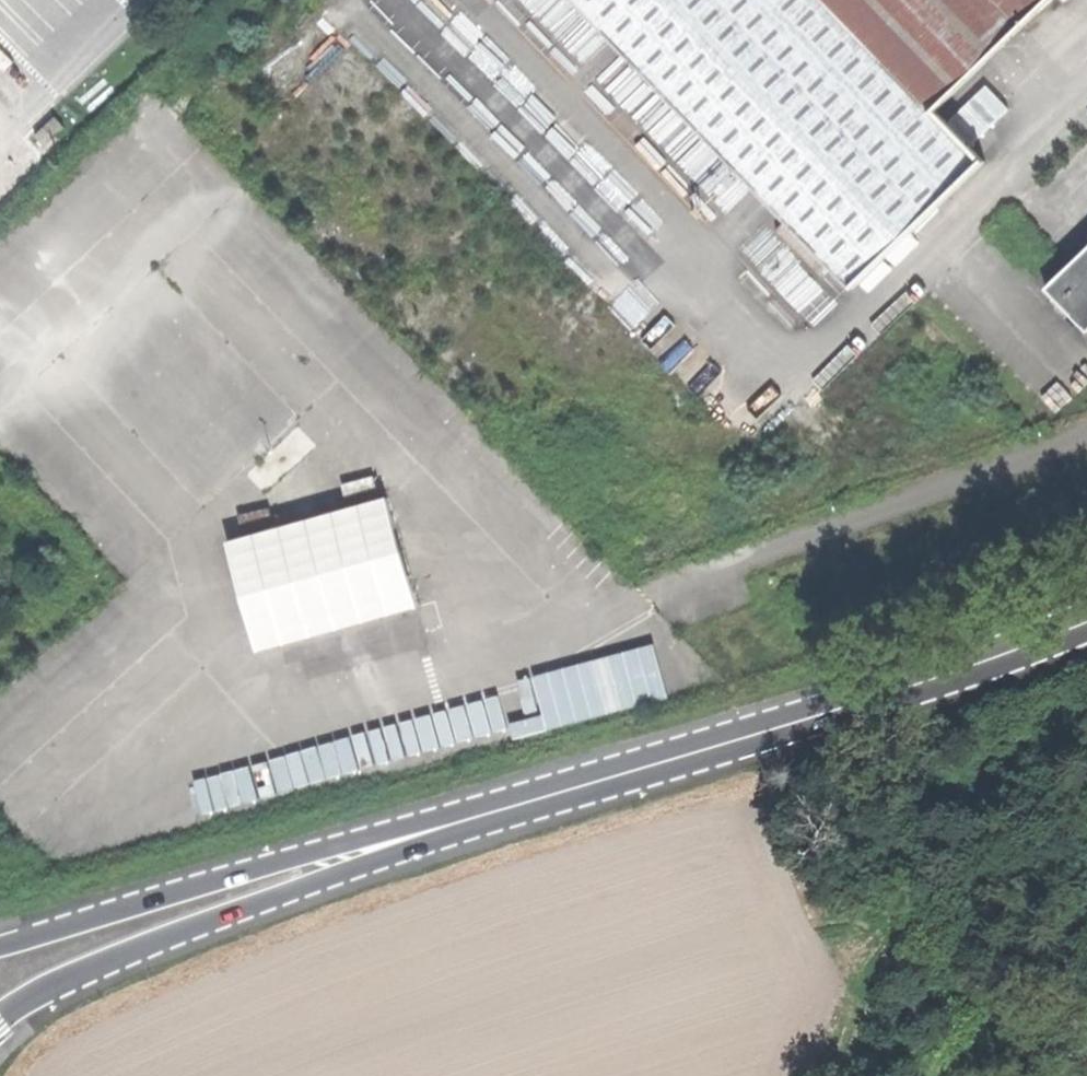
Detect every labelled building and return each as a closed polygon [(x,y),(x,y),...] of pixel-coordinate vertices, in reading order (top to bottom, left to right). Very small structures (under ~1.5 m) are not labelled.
[(988,159),(938,108),(833,0),(583,0),(860,284),(988,159)] [(938,108),(1050,0),(833,0),(938,108)] [(1051,283),(1086,320),(1086,249),(1051,283)] [(225,539),(254,652),(414,612),(385,499),(225,539)]
